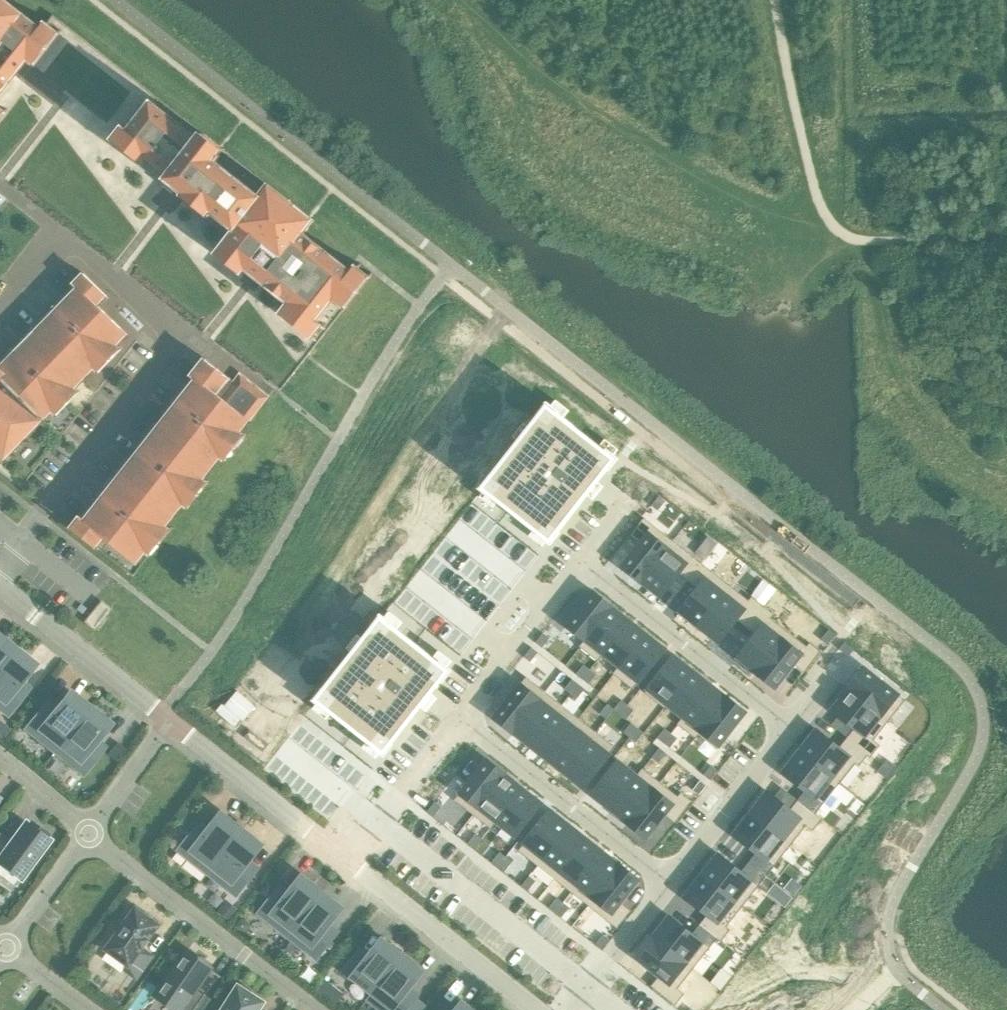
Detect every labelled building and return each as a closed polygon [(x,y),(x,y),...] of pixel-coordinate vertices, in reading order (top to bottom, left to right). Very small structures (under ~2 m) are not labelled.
[(345,308),(346,309),(369,279),(367,278),(368,276),(359,268),(354,274),(304,234),(314,220),(306,214),(271,186),(270,186),(209,138),(161,100),(53,15),(42,29),(5,0),(0,0),(0,168),(280,390),(345,308)] [(5,459),(52,411),(57,415),(79,392),(75,388),(97,365),(99,368),(97,371),(98,372),(121,349),(119,348),(117,350),(114,347),(127,334),(98,305),(107,296),(84,273),(74,284),(79,288),(56,311),(61,316),(0,378),(0,455),(5,459)] [(80,517),(71,528),(96,548),(97,547),(133,576),(150,554),(151,555),(171,530),(166,526),(183,504),(188,508),(208,483),(203,479),(221,457),(225,461),(245,436),(244,434),(243,435),(240,433),(268,397),(240,375),(234,382),(230,379),(230,378),(205,358),(192,375),(197,379),(177,404),(182,408),(110,500),(105,496),(85,521),(80,517)] [(548,405),(484,487),(551,541),(616,459),(548,405)] [(659,496),(652,505),(658,510),(665,501),(659,496)] [(648,533),(622,566),(641,581),(667,548),(648,533)] [(712,538),(704,547),(711,552),(718,543),(712,538)] [(718,543),(711,552),(717,557),(724,548),(718,543)] [(667,548),(641,581),(660,596),(686,563),(667,548)] [(706,579),(680,611),(699,626),(725,594),(706,579)] [(770,583),(763,593),(769,598),(776,588),(770,583)] [(776,588),(769,598),(775,603),(783,593),(776,588)] [(593,592),(567,624),(586,639),(611,606),(593,592)] [(725,594),(699,626),(718,641),(744,609),(725,594)] [(611,606),(586,639),(603,653),(629,620),(611,606)] [(103,616),(94,608),(86,618),(96,625),(103,616)] [(381,617),(317,699),(384,752),(449,670),(381,617)] [(629,620),(603,653),(620,666),(646,634),(629,620)] [(764,625),(738,657),(757,672),(783,640),(764,625)] [(829,630),(822,639),(828,644),(835,635),(829,630)] [(543,633),(535,642),(542,647),(549,638),(543,633)] [(646,634),(620,666),(639,681),(665,648),(646,634)] [(2,662),(12,649),(0,639),(0,664),(2,662)] [(783,640),(757,672),(776,687),(802,655),(783,640)] [(844,642),(839,648),(849,656),(854,650),(844,642)] [(532,647),(524,656),(530,661),(538,652),(532,647)] [(33,663),(32,662),(31,663),(12,649),(2,662),(0,664),(0,709),(8,715),(27,690),(17,683),(33,663)] [(674,656),(648,688),(667,703),(693,671),(674,656)] [(583,665),(576,674),(582,679),(590,670),(583,665)] [(865,668),(849,688),(882,714),(898,693),(865,668)] [(590,670),(582,679),(589,684),(596,675),(590,670)] [(693,671),(667,703),(684,717),(709,684),(693,671)] [(572,679),(565,688),(571,693),(578,684),(572,679)] [(520,684),(494,717),(513,731),(539,699),(520,684)] [(578,684),(571,693),(577,698),(585,689),(578,684)] [(709,684),(684,717),(701,730),(726,697),(709,684)] [(849,688),(832,709),(865,735),(882,714),(849,688)] [(54,751),(87,708),(69,694),(70,692),(69,691),(53,711),(44,704),(25,728),(54,751)] [(726,697),(701,730),(720,745),(745,712),(726,697)] [(539,699),(513,731),(530,745),(556,712),(539,699)] [(621,700),(614,709),(620,714),(628,705),(621,700)] [(607,704),(600,713),(606,718),(614,709),(607,704)] [(628,705),(620,714),(627,719),(634,710),(628,705)] [(93,742),(108,723),(107,721),(106,723),(87,708),(54,751),(83,774),(102,750),(93,742)] [(556,712),(530,745),(547,758),(573,725),(556,712)] [(631,722),(623,732),(630,737),(637,727),(631,722)] [(573,725),(547,758),(564,771),(590,739),(573,725)] [(637,727),(630,737),(636,742),(644,732),(637,727)] [(664,728),(657,738),(663,743),(671,733),(664,728)] [(816,730),(800,751),(832,776),(849,756),(816,730)] [(671,733),(663,743),(669,748),(677,738),(671,733)] [(590,739),(564,771),(583,786),(609,754),(590,739)] [(660,748),(652,757),(658,762),(666,753),(660,748)] [(800,751),(783,771),(816,797),(832,776),(800,751)] [(486,759),(460,792),(479,807),(505,774),(486,759)] [(887,759),(882,765),(892,772),(897,766),(887,759)] [(618,761),(592,794),(611,809),(637,776),(618,761)] [(711,765),(704,775),(710,780),(717,770),(711,765)] [(882,765),(877,771),(887,779),(892,772),(882,765)] [(505,774),(479,807),(496,820),(522,788),(505,774)] [(637,776),(611,809),(628,822),(654,789),(637,776)] [(700,779),(692,789),(699,794),(706,784),(700,779)] [(522,788),(496,820),(515,835),(541,803),(522,788)] [(654,789),(628,822),(647,837),(673,804),(654,789)] [(767,792),(751,813),(783,838),(800,818),(767,792)] [(435,802),(428,811),(434,816),(441,807),(435,802)] [(550,810),(524,842),(543,857),(569,825),(550,810)] [(208,871),(242,828),(242,827),(241,829),(223,815),(224,813),(223,812),(207,832),(198,825),(178,849),(179,850),(180,849),(208,871)] [(751,813),(734,833),(767,859),(783,838),(751,813)] [(838,821),(833,827),(843,835),(848,828),(838,821)] [(48,838),(47,837),(50,834),(40,826),(36,831),(25,822),(9,843),(0,836),(0,865),(18,878),(48,838)] [(569,825),(543,857),(560,871),(586,838),(569,825)] [(833,827),(828,833),(838,841),(843,835),(833,827)] [(256,871),(247,863),(262,844),(261,843),(260,844),(242,830),(243,828),(242,828),(208,871),(237,893),(236,894),(237,895),(256,871)] [(476,834),(468,843),(474,848),(482,839),(476,834)] [(586,838),(560,871),(577,884),(603,852),(586,838)] [(499,852),(492,862),(498,867),(506,857),(499,852)] [(603,852),(577,884),(594,898),(620,865),(603,852)] [(718,854),(702,875),(734,901),(751,880),(718,854)] [(506,857),(498,867),(504,872),(512,862),(506,857)] [(620,865),(594,898),(613,912),(639,880),(620,865)] [(702,875),(685,896),(718,921),(734,901),(702,875)] [(288,934),(322,891),(321,892),(303,878),(304,877),(303,876),(287,895),(278,888),(258,912),(259,913),(260,913),(288,934)] [(529,876),(522,885),(528,890),(535,881),(529,876)] [(789,883),(784,889),(794,897),(798,890),(789,883)] [(784,889),(779,896),(789,903),(794,897),(784,889)] [(336,934),(327,927),(342,907),(341,906),(340,907),(322,893),(323,892),(322,891),(288,934),(317,956),(316,958),(317,958),(336,934)] [(557,898),(549,907),(556,912),(563,903),(557,898)] [(563,903),(556,912),(562,917),(569,908),(563,903)] [(143,948),(149,939),(148,939),(159,924),(136,908),(106,949),(128,965),(124,970),(136,979),(153,955),(143,948)] [(669,916),(653,937),(685,963),(702,942),(669,916)] [(603,934),(596,944),(602,949),(610,939),(603,934)] [(653,937),(636,958),(669,984),(685,963),(653,937)] [(368,998),(403,954),(402,954),(401,955),(383,941),(384,940),(383,939),(367,958),(358,951),(343,970),(344,971),(345,969),(372,991),(367,998),(368,998)] [(740,945),(735,952),(744,959),(749,953),(740,945)] [(196,987),(209,968),(186,952),(157,994),(181,1009),(195,1009),(206,994),(196,987)] [(735,952),(730,958),(739,965),(744,959),(735,952)] [(407,990),(422,970),(421,969),(420,970),(402,956),(403,955),(403,954),(368,998),(368,999),(369,998),(385,1009),(406,1009),(416,997),(407,990)] [(262,1002),(250,994),(252,990),(242,983),(240,987),(239,987),(224,1009),(257,1009),(262,1002)] [(463,1004),(464,1003),(463,1002),(456,1009),(470,1009),(463,1004)]
